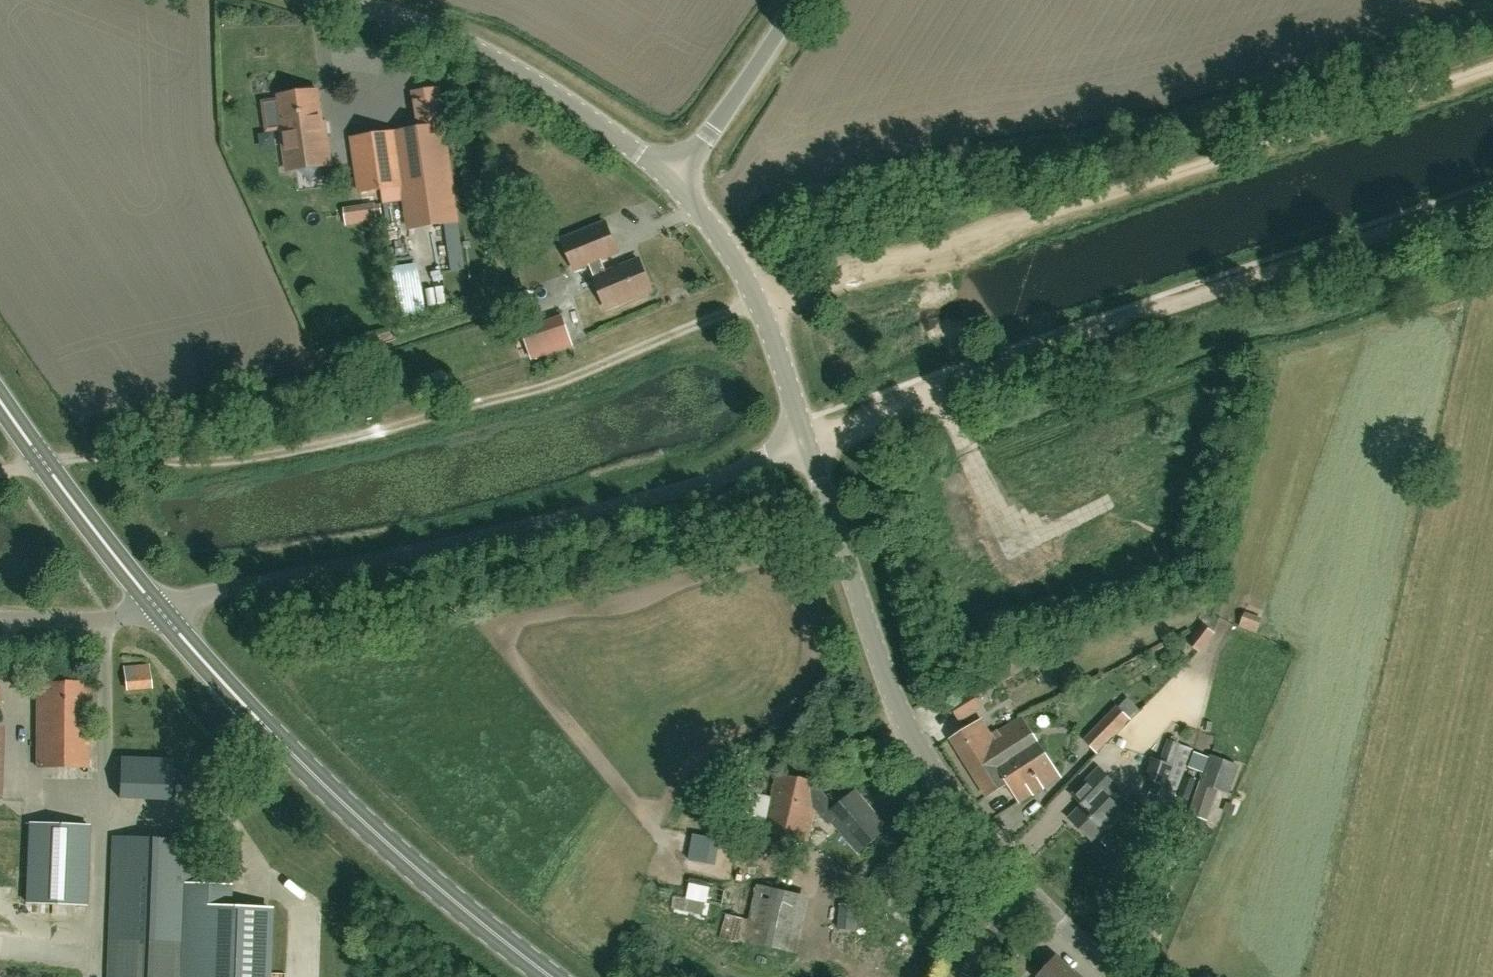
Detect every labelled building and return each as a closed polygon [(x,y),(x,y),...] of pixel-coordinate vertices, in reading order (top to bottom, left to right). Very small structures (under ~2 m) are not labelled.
[(326,134),(324,135),(317,90),(278,96),(283,128),(281,129),(287,171),(330,165),(326,134)] [(395,132),(352,139),(360,193),(404,186),(395,132)] [(374,205),(343,209),(345,225),(376,221),(374,205)] [(608,309),(652,290),(639,259),(606,273),(601,260),(617,253),(605,223),(562,241),(575,271),(589,265),(608,309)] [(523,331),(534,362),(574,347),(563,317),(523,331)] [(1258,634),(1264,619),(1248,612),(1242,627),(1258,634)] [(125,691),(152,688),(150,662),(122,665),(125,691)] [(89,767),(89,682),(37,682),(37,767),(89,767)] [(973,691),(952,704),(964,725),(985,712),(973,691)] [(1119,705),(1086,738),(1100,752),(1142,709),(1129,697),(1120,706),(1119,705)] [(1020,802),(1059,776),(1021,717),(991,736),(982,720),(951,739),(987,796),(1008,783),(1020,802)] [(1173,809),(1196,749),(1170,739),(1162,761),(1155,759),(1147,780),(1163,786),(1157,803),(1173,809)] [(173,758),(120,756),(119,797),(171,799),(173,758)] [(1227,792),(1237,766),(1211,756),(1190,814),(1206,819),(1217,788),(1227,792)] [(1092,840),(1121,810),(1106,795),(1116,786),(1099,768),(1079,788),(1089,798),(1069,818),(1092,840)] [(859,851),(886,828),(855,792),(835,808),(819,789),(820,783),(777,773),(764,832),(807,841),(814,808),(828,823),(832,820),(859,851)] [(27,903),(85,905),(88,825),(30,823),(27,903)] [(110,939),(109,976),(266,976),(268,908),(229,907),(230,885),(193,883),(195,839),(114,836),(110,939)] [(712,868),(717,842),(693,838),(688,864),(712,868)] [(682,884),(709,885),(708,898),(731,899),(731,891),(719,891),(720,868),(683,868),(682,884)] [(764,888),(759,921),(772,922),(767,953),(794,957),(804,893),(764,888)] [(1056,957),(1038,976),(1078,976),(1056,957)]
